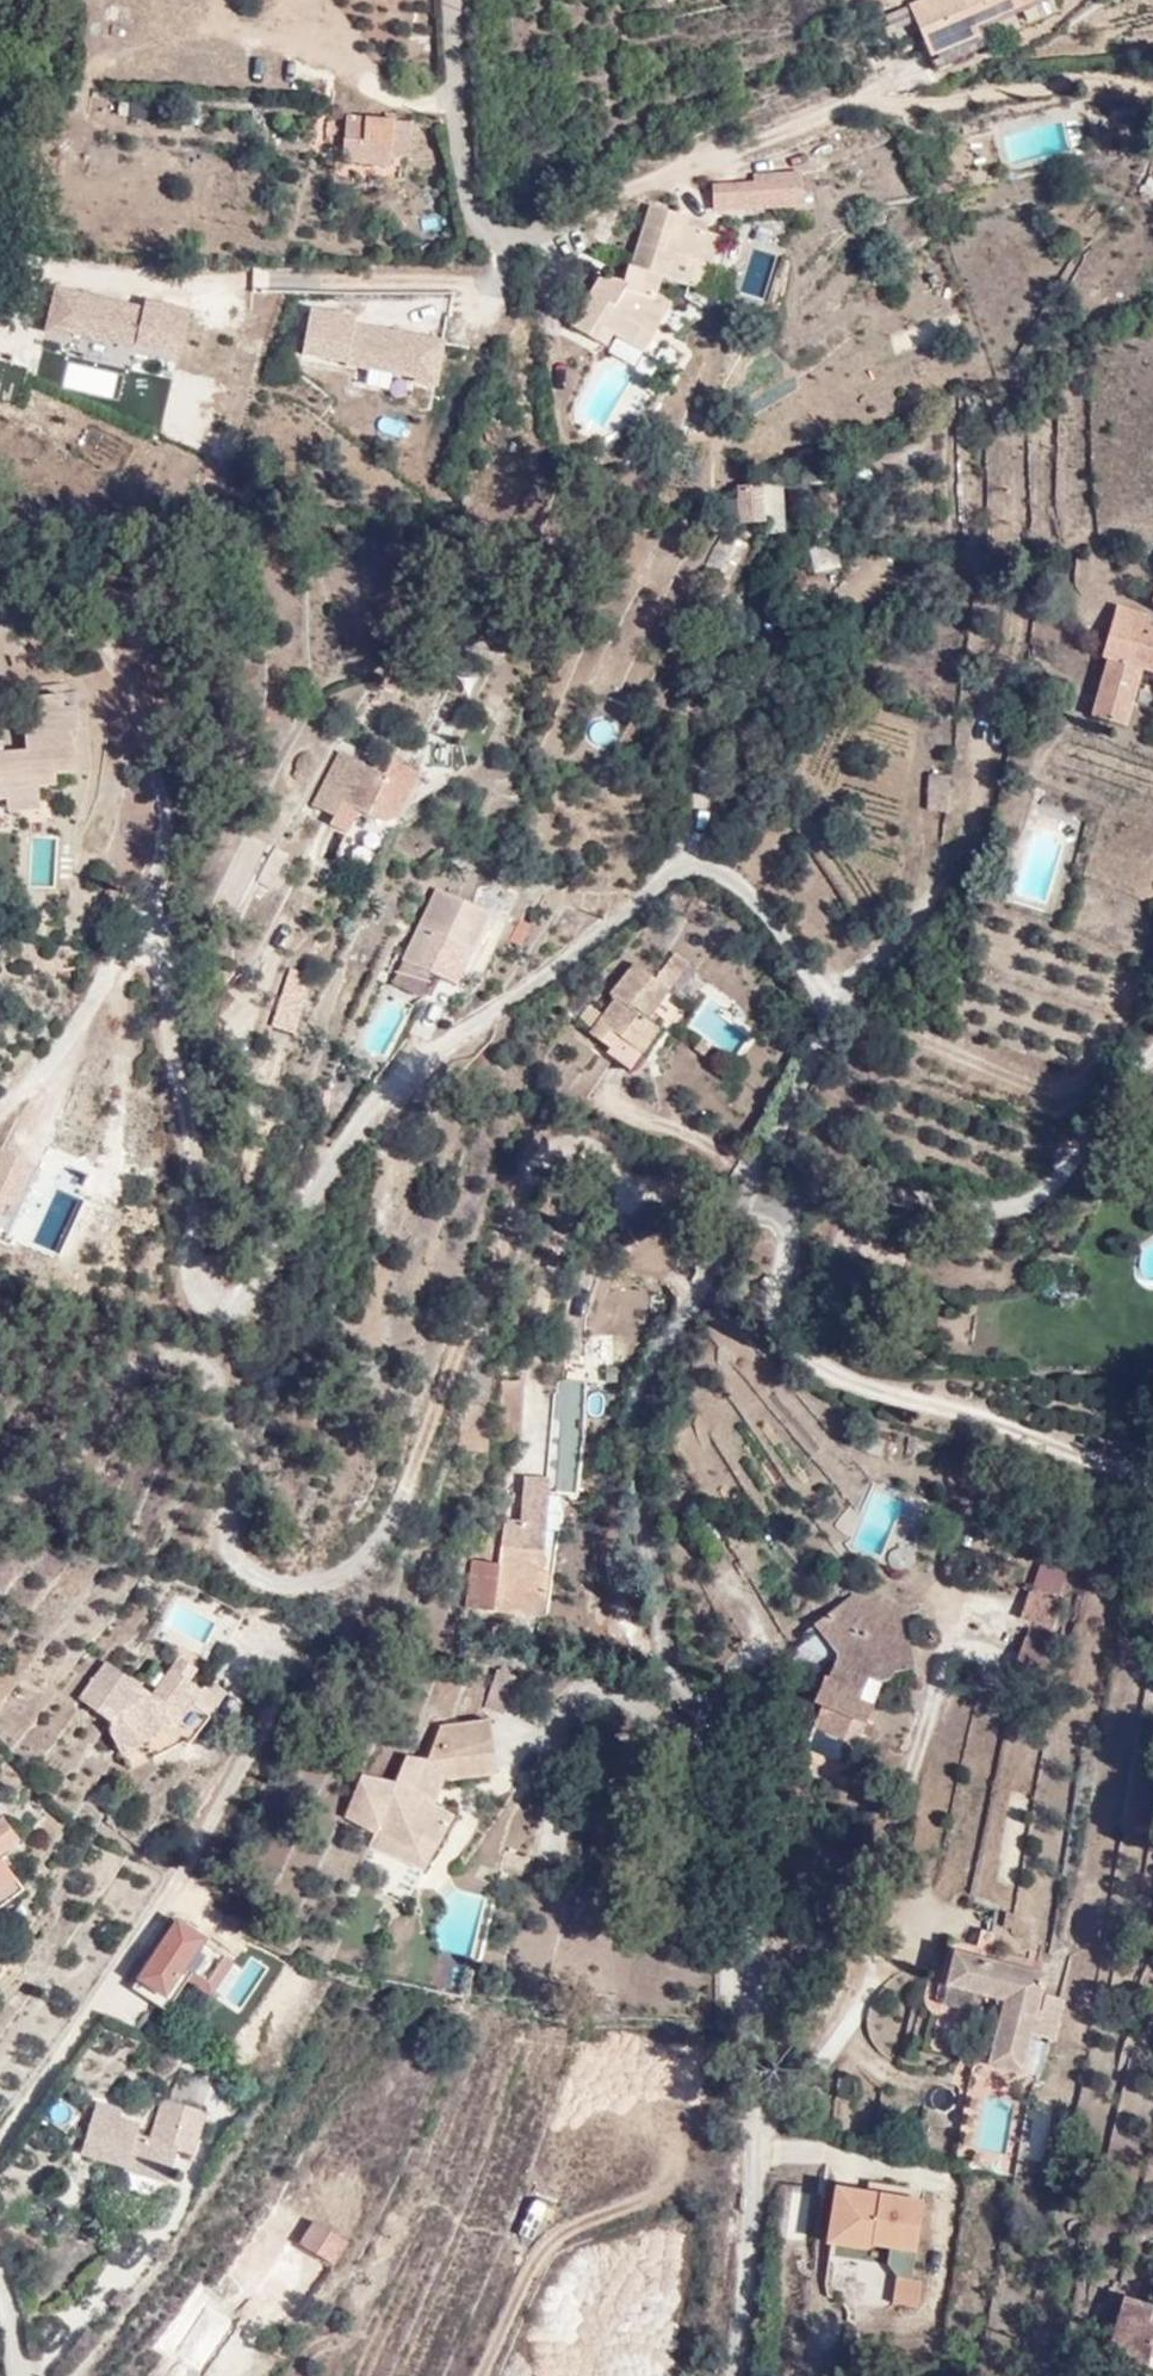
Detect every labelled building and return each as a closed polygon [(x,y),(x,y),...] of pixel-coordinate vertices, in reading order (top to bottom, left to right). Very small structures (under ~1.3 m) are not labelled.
[(1054,0),(934,0),(915,7),(939,68),(972,55),(964,38),(1055,4),(1054,0)] [(907,6),(886,11),(892,35),(913,29),(907,6)] [(108,97),(107,115),(145,120),(147,102),(108,97)] [(197,125),(198,107),(184,105),(182,123),(197,125)] [(390,150),(393,126),(394,121),(346,115),(342,143),(347,143),(376,148),(390,150)] [(416,129),(393,126),(390,150),(414,152),(416,129)] [(376,148),(347,143),(347,157),(375,160),(376,148)] [(711,212),(804,210),(803,171),(710,174),(711,212)] [(574,336),(597,347),(602,337),(616,345),(633,351),(644,332),(662,342),(679,309),(662,300),(666,284),(694,292),(700,267),(721,272),(729,239),(692,230),(675,225),(677,215),(644,208),(623,284),(602,280),(574,336)] [(695,220),(677,215),(675,225),(692,230),(695,220)] [(715,297),(721,272),(700,267),(694,292),(715,297)] [(180,359),(189,311),(143,301),(142,305),(55,284),(45,327),(180,359)] [(358,316),(310,306),(301,353),(435,385),(442,340),(357,323),(358,316)] [(644,332),(633,351),(652,361),(662,342),(644,332)] [(602,337),(597,347),(610,353),(616,345),(602,337)] [(765,484),(744,485),(745,523),(784,523),(783,504),(766,503),(765,484)] [(739,548),(729,542),(717,562),(728,568),(739,548)] [(838,544),(811,549),(816,577),(843,573),(838,544)] [(1136,630),(1141,613),(1124,608),(1120,626),(1136,630)] [(1150,616),(1141,613),(1136,630),(1120,626),(1109,657),(1114,658),(1133,664),(1142,637),(1149,639),(1152,629),(1148,628),(1150,616)] [(1152,629),(1149,639),(1142,637),(1133,664),(1114,658),(1097,717),(1128,727),(1146,669),(1152,670),(1152,630),(1152,629)] [(47,794),(63,792),(63,776),(76,776),(74,696),(44,696),(44,727),(31,727),(32,752),(9,757),(7,741),(0,741),(0,804),(15,803),(25,802),(25,792),(47,792),(47,794)] [(384,773),(355,761),(324,821),(350,831),(359,812),(379,822),(398,813),(412,785),(404,782),(411,767),(389,758),(384,773)] [(327,789),(337,767),(320,760),(310,782),(327,789)] [(927,818),(940,778),(917,772),(907,813),(927,818)] [(47,817),(47,794),(47,792),(25,792),(25,802),(15,803),(16,819),(47,817)] [(399,961),(389,982),(388,984),(421,999),(433,975),(457,987),(490,914),(488,913),(489,911),(433,888),(432,887),(399,960),(399,961)] [(659,982),(679,997),(695,977),(675,962),(659,982)] [(295,1034),(318,978),(290,967),(267,1023),(295,1034)] [(657,1025),(679,997),(659,982),(640,967),(617,999),(624,1006),(598,1040),(642,1076),(672,1037),(657,1025)] [(521,1416),(522,1372),(496,1371),(496,1416),(521,1416)] [(582,1377),(552,1374),(539,1485),(521,1485),(519,1501),(501,1499),(498,1554),(469,1551),(463,1601),(544,1609),(548,1556),(545,1556),(553,1487),(571,1488),(582,1377)] [(1048,1630),(1060,1600),(1028,1589),(1017,1618),(1048,1630)] [(829,1675),(823,1689),(865,1686),(868,1678),(887,1678),(901,1667),(914,1663),(910,1624),(849,1604),(819,1621),(838,1649),(825,1671),(829,1675)] [(1054,1645),(1022,1636),(1013,1670),(1045,1679),(1054,1645)] [(149,1686),(102,1660),(77,1690),(106,1718),(100,1730),(121,1747),(166,1725),(182,1737),(226,1687),(208,1676),(200,1687),(188,1677),(196,1665),(177,1650),(149,1686)] [(512,1667),(495,1683),(508,1693),(524,1678),(512,1667)] [(508,1693),(495,1683),(479,1702),(491,1711),(508,1693)] [(865,1686),(823,1689),(818,1699),(825,1704),(816,1725),(860,1742),(875,1703),(860,1698),(865,1686)] [(474,1770),(485,1757),(491,1715),(440,1727),(429,1765),(407,1763),(404,1772),(432,1796),(435,1778),(474,1770)] [(971,1897),(1009,1903),(1036,1742),(1007,1737),(1001,1772),(993,1771),(971,1897)] [(484,1769),(485,1757),(474,1770),(484,1769)] [(432,1796),(404,1772),(396,1792),(366,1788),(347,1825),(377,1837),(419,1854),(425,1844),(439,1850),(455,1816),(431,1810),(432,1796)] [(20,1840),(2,1818),(0,1819),(0,1856),(20,1840)] [(419,1854),(377,1837),(374,1849),(429,1871),(439,1850),(425,1844),(419,1854)] [(17,1881),(0,1859),(0,1894),(17,1881)] [(129,1984),(163,2007),(181,1981),(215,2004),(240,1968),(171,1922),(129,1984)] [(977,1947),(978,1940),(950,1933),(936,1982),(998,1996),(985,2056),(977,2056),(973,2070),(1014,2082),(1016,2067),(1023,2069),(1050,1967),(977,1947)] [(147,2119),(187,2135),(193,2114),(155,2100),(147,2119)] [(178,2156),(187,2135),(147,2119),(138,2141),(126,2136),(128,2124),(114,2120),(117,2111),(90,2101),(72,2150),(124,2171),(122,2174),(156,2188),(166,2154),(178,2156)] [(911,2307),(924,2197),(830,2187),(823,2247),(891,2254),(886,2305),(911,2307)] [(297,2238),(336,2258),(350,2234),(311,2214),(297,2238)] [(329,2271),(336,2258),(297,2238),(279,2228),(264,2254),(247,2246),(225,2277),(246,2289),(256,2271),(296,2293),(314,2264),(329,2271)] [(1134,2299),(1116,2352),(1135,2358),(1133,2367),(1152,2372),(1152,2304),(1134,2299)]
